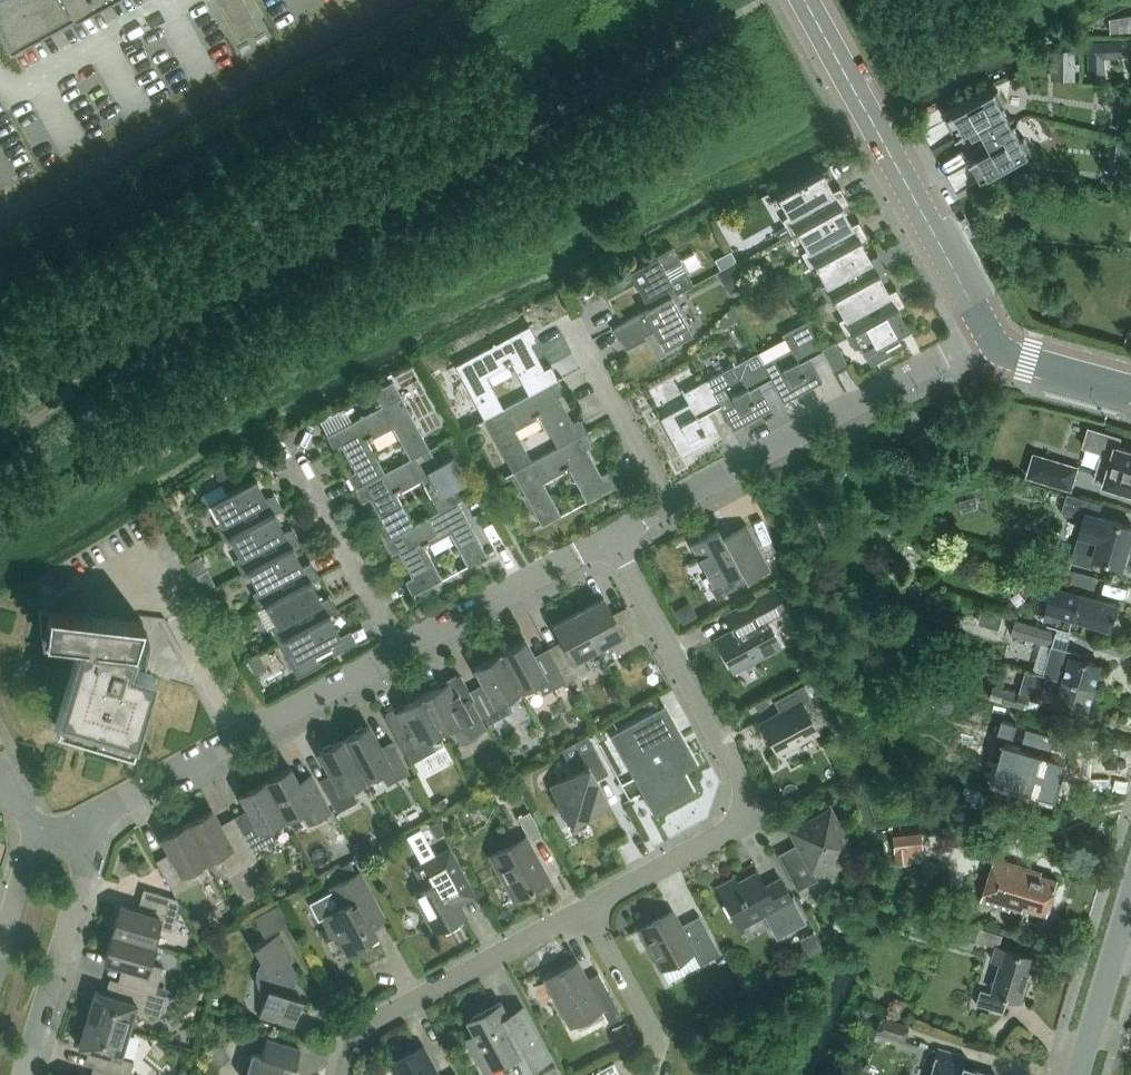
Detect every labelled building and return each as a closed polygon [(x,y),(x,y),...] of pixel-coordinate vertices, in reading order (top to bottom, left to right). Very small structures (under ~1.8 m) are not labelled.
[(8,46),(91,0),(0,0),(0,32),(8,46)] [(240,41),(259,30),(242,0),(217,0),(240,41)] [(1111,19),(1112,34),(1130,33),(1130,15),(1111,19)] [(1104,42),(1089,43),(1090,80),(1106,79),(1104,42)] [(1059,50),(1059,79),(1075,79),(1075,50),(1059,50)] [(1003,107),(1007,105),(998,89),(947,118),(957,136),(932,150),(933,151),(972,130),(976,139),(984,135),(985,135),(1015,119),(1014,117),(1010,119),(1003,107)] [(1130,134),(1130,120),(1117,119),(1116,132),(1130,134)] [(987,140),(988,140),(980,145),(985,154),(946,175),(947,176),(972,163),(981,180),(956,193),(957,195),(1033,153),(1025,137),(1021,139),(1015,127),(1018,125),(1017,123),(987,140)] [(791,235),(797,231),(797,230),(839,207),(839,208),(849,202),(841,188),(831,193),(821,174),(827,170),(827,169),(771,200),(786,226),(791,235)] [(1028,172),(1028,185),(1040,185),(1041,173),(1028,172)] [(1115,172),(1113,187),(1128,188),(1130,173),(1115,172)] [(809,268),(816,265),(815,264),(858,241),(858,242),(868,236),(860,221),(850,227),(839,208),(839,207),(797,230),(797,231),(808,250),(801,254),(809,268)] [(786,226),(776,231),(781,240),(791,235),(786,226)] [(869,261),(858,242),(858,241),(815,264),(816,265),(826,284),(820,288),(828,302),(834,299),(834,298),(876,275),(877,275),(886,270),(878,255),(869,261)] [(635,283),(649,309),(677,294),(676,292),(689,285),(672,252),(665,256),(662,252),(599,286),(605,298),(635,283)] [(732,263),(727,254),(718,258),(723,268),(732,263)] [(733,291),(745,284),(734,265),(722,271),(733,291)] [(887,294),(877,275),(876,275),(834,298),(834,299),(845,318),(838,321),(846,335),(895,309),(905,304),(897,289),(887,294)] [(679,298),(677,294),(649,309),(613,328),(620,340),(649,324),(664,351),(692,336),(673,301),(679,298)] [(731,308),(718,322),(723,329),(738,320),(731,308)] [(906,329),(895,309),(846,335),(854,350),(860,346),(871,365),(890,354),(887,349),(900,342),(896,335),(906,329)] [(822,350),(821,350),(821,349),(820,349),(807,325),(785,337),(783,333),(782,334),(790,348),(762,363),(770,378),(783,403),(822,381),(809,357),(822,350)] [(543,370),(529,344),(537,340),(529,326),(455,366),(484,420),(559,380),(551,365),(549,366),(550,366),(543,370)] [(834,342),(821,350),(822,350),(835,374),(847,367),(834,342)] [(758,385),(770,378),(762,363),(756,352),(734,364),(732,360),(731,361),(739,376),(711,391),(719,405),(719,406),(732,430),(771,409),(758,385)] [(558,396),(565,392),(559,380),(484,420),(512,473),(580,437),(587,432),(579,418),(578,419),(572,422),(558,396)] [(707,412),(719,406),(719,405),(711,391),(705,380),(684,392),(681,388),(680,389),(688,403),(660,419),(681,458),(720,437),(707,412)] [(347,475),(355,490),(437,445),(434,440),(426,444),(400,396),(393,383),(372,394),(379,407),(326,436),(334,450),(341,446),(355,472),(348,475),(347,475)] [(1118,446),(1120,437),(1089,428),(1084,446),(1104,452),(1098,472),(1107,475),(1105,484),(1130,492),(1130,450),(1118,446)] [(587,432),(580,437),(512,473),(541,526),(560,515),(543,483),(568,469),(586,502),(614,486),(616,490),(618,489),(608,471),(606,471),(607,472),(600,475),(586,449),(594,445),(587,432)] [(377,528),(375,528),(383,543),(391,539),(458,503),(466,498),(465,497),(461,499),(455,488),(465,483),(454,462),(440,469),(429,450),(437,446),(437,445),(355,490),(362,503),(369,499),(383,525),(377,528)] [(1079,466),(1036,451),(1028,475),(1071,490),(1079,466)] [(230,537),(273,514),(282,509),(275,494),(265,500),(254,479),(211,502),(222,522),(216,526),(224,541),(230,537)] [(1126,563),(1130,552),(1127,551),(1130,538),(1130,525),(1098,515),(1102,503),(1068,492),(1062,511),(1085,518),(1072,560),(1093,566),(1096,558),(1123,566),(1124,562),(1126,563)] [(458,503),(391,539),(383,543),(389,553),(397,549),(412,578),(406,581),(405,581),(404,581),(414,599),(415,599),(413,595),(442,580),(424,547),(450,533),(467,566),(486,555),(458,503)] [(283,534),(273,514),(230,537),(240,556),(234,560),(242,575),(248,571),(291,548),(301,543),(293,528),(283,534)] [(694,553),(712,585),(709,587),(716,598),(737,587),(736,586),(745,581),(746,582),(770,569),(746,524),(730,533),(732,537),(724,541),(718,529),(699,539),(694,553)] [(260,609),(267,605),(309,582),(319,577),(311,562),(301,568),(291,548),(248,571),(259,590),(252,594),(260,609)] [(199,556),(189,562),(197,575),(206,570),(199,556)] [(1047,566),(1043,581),(1055,584),(1060,586),(1069,589),(1069,588),(1073,574),(1047,566)] [(320,602),(309,582),(267,605),(277,624),(270,628),(278,642),(327,616),(328,616),(337,611),(329,596),(320,602)] [(1055,584),(1044,622),(1069,630),(1070,627),(1083,631),(1086,621),(1113,629),(1120,603),(1081,592),(1069,588),(1069,589),(1060,586),(1055,584)] [(732,630),(716,639),(733,671),(779,646),(762,615),(782,605),(773,588),(724,615),(732,630)] [(577,612),(597,649),(610,642),(617,654),(644,640),(629,613),(616,621),(603,598),(577,612)] [(142,620),(38,608),(40,637),(79,642),(55,725),(131,748),(152,675),(135,669),(142,649),(134,647),(142,620)] [(565,649),(551,656),(565,682),(588,670),(581,657),(597,649),(577,612),(552,625),(565,649)] [(339,637),(328,616),(327,616),(278,642),(286,656),(292,653),(296,659),(312,651),(316,658),(332,649),(328,642),(339,637)] [(1043,643),(1035,671),(1095,688),(1102,665),(1082,659),(1083,655),(1087,656),(1087,655),(1053,645),(1057,632),(1016,620),(1012,634),(1043,643)] [(525,640),(500,654),(520,690),(535,682),(542,694),(565,682),(551,656),(537,663),(525,640)] [(469,691),(473,699),(487,724),(510,712),(503,699),(520,690),(500,654),(474,668),(482,683),(469,691)] [(257,657),(247,662),(254,674),(264,669),(257,657)] [(1088,712),(1095,688),(1035,671),(1026,669),(1019,691),(1006,687),(1006,688),(994,685),(990,697),(1025,707),(1029,695),(1088,712)] [(470,701),(473,699),(469,691),(460,675),(422,696),(441,731),(452,725),(458,737),(482,724),(470,701)] [(801,704),(811,699),(803,685),(778,699),(783,709),(782,713),(762,724),(777,753),(816,731),(801,704)] [(939,697),(937,705),(940,710),(947,712),(952,709),(954,702),(951,696),(945,694),(939,697)] [(429,738),(441,731),(422,696),(384,716),(410,764),(435,750),(429,738)] [(682,772),(696,764),(664,707),(617,733),(640,774),(634,777),(653,813),(665,806),(692,791),(682,772)] [(1003,720),(998,734),(1013,739),(1017,724),(1003,720)] [(367,725),(343,739),(364,779),(380,770),(387,784),(409,773),(395,746),(382,753),(367,725)] [(1028,727),(1023,742),(1045,748),(1049,733),(1028,727)] [(349,787),(364,779),(343,739),(318,752),(333,779),(322,785),(336,812),(357,801),(349,787)] [(1066,760),(1006,742),(995,780),(1055,798),(1066,760)] [(583,818),(609,804),(596,780),(607,774),(594,748),(567,762),(573,773),(550,786),(563,812),(576,805),(583,818)] [(290,767),(264,781),(285,819),(301,811),(308,823),(331,811),(311,775),(298,782),(290,767)] [(285,820),(285,819),(264,781),(239,795),(251,818),(238,825),(252,851),(275,839),(269,826),(284,818),(285,820)] [(521,798),(510,804),(515,814),(526,808),(521,798)] [(449,809),(443,799),(431,806),(437,816),(449,809)] [(811,870),(850,849),(829,809),(789,830),(801,851),(781,862),(797,890),(817,880),(811,870)] [(212,810),(186,824),(206,860),(218,854),(229,874),(256,859),(240,829),(226,836),(212,810)] [(517,817),(529,840),(525,842),(523,838),(492,854),(515,898),(546,882),(525,842),(529,840),(530,841),(542,835),(529,811),(517,817)] [(444,834),(437,822),(430,826),(437,837),(444,834)] [(190,869),(206,860),(186,824),(161,837),(173,860),(159,867),(174,894),(196,882),(190,869)] [(412,867),(423,888),(413,894),(435,933),(465,917),(459,906),(476,896),(449,846),(435,854),(422,828),(407,836),(421,862),(412,867)] [(923,852),(921,835),(892,837),(895,866),(911,864),(910,853),(923,852)] [(1047,914),(1057,880),(1022,869),(1022,866),(995,858),(982,901),(1010,909),(1012,903),(1047,914)] [(741,932),(794,904),(780,878),(764,886),(757,872),(736,882),(734,878),(716,887),(741,932)] [(331,887),(332,888),(308,901),(317,918),(322,916),(332,934),(336,932),(348,955),(378,940),(360,907),(373,900),(358,873),(331,887)] [(120,905),(112,933),(154,946),(155,945),(152,944),(157,927),(171,931),(179,903),(176,899),(151,891),(145,912),(120,905)] [(699,965),(719,954),(699,916),(679,926),(671,912),(639,929),(661,969),(692,952),(699,965)] [(980,929),(958,922),(952,941),(974,948),(980,929)] [(279,932),(252,947),(262,964),(260,965),(257,972),(256,979),(258,986),(263,992),(269,995),(267,1002),(263,1001),(259,1016),(294,1027),(302,998),(297,997),(298,994),(291,988),(294,983),(295,975),(292,968),(288,963),(294,960),(279,932)] [(130,969),(125,983),(155,992),(162,968),(149,964),(154,946),(112,933),(103,961),(130,969)] [(809,935),(801,940),(809,955),(821,948),(814,935),(810,937),(809,935)] [(1001,962),(992,992),(982,989),(977,1004),(1005,1012),(1009,997),(1021,1001),(1035,957),(997,945),(993,959),(1001,962)] [(609,1023),(621,1016),(608,992),(596,998),(577,962),(545,979),(570,1026),(601,1009),(609,1023)] [(94,991),(86,1019),(128,1031),(134,1010),(159,1017),(166,995),(155,992),(125,983),(121,998),(94,991)] [(524,1071),(548,1058),(533,1030),(517,1039),(499,1005),(468,1022),(475,1035),(467,1040),(484,1070),(515,1054),(524,1071)] [(909,1025),(879,1016),(874,1033),(904,1042),(909,1025)] [(102,1069),(121,1074),(129,1074),(133,1062),(120,1058),(128,1031),(86,1019),(78,1046),(104,1054),(100,1069),(102,1069)] [(625,1023),(613,1029),(622,1046),(634,1039),(625,1023)] [(300,1049),(266,1039),(261,1055),(251,1052),(244,1074),(279,1074),(283,1063),(295,1066),(300,1049)] [(423,1046),(389,1065),(394,1074),(439,1074),(423,1046)] [(961,1066),(964,1056),(938,1048),(930,1074),(990,1074),(961,1066)] [(541,1074),(559,1074),(555,1067),(541,1074)]
